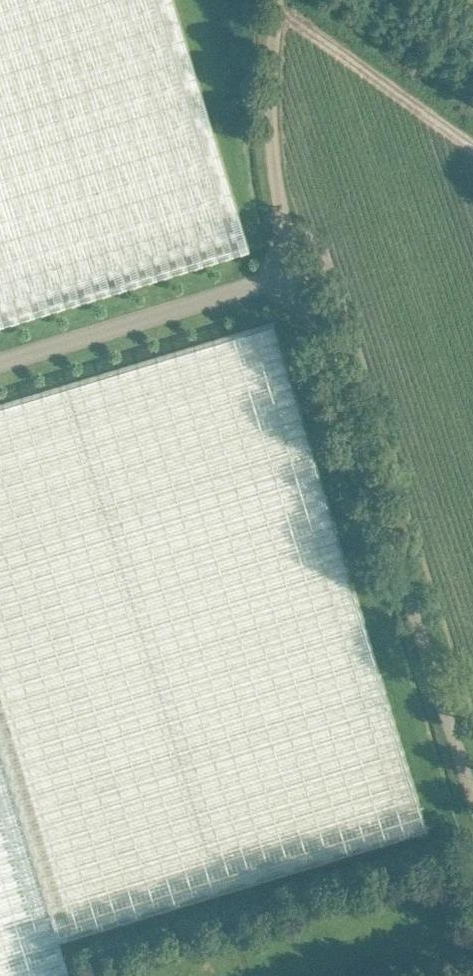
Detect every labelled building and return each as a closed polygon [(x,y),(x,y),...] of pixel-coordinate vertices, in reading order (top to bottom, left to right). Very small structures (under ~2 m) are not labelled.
[(250,247),(174,0),(0,0),(0,323),(250,247)] [(59,936),(425,827),(273,321),(0,403),(0,740),(59,936)] [(59,936),(0,740),(0,975),(71,975),(59,936)]
